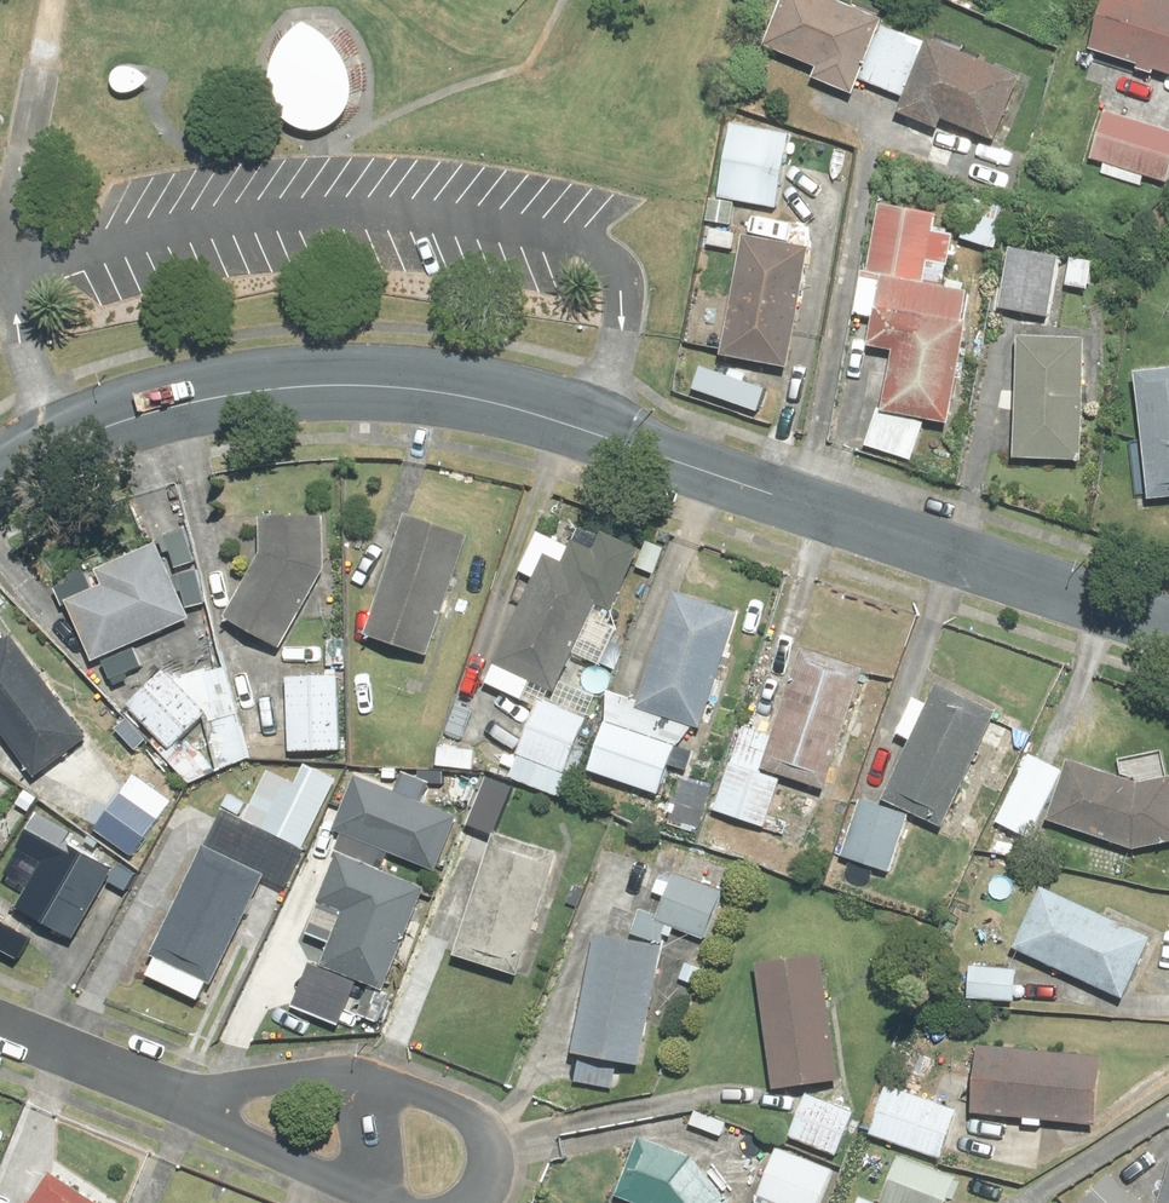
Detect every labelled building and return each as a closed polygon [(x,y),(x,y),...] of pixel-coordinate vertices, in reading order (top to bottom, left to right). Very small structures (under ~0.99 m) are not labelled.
[(828,0),(783,0),(762,49),(815,71),(811,80),(852,97),(883,23),(828,0)] [(1157,0),(1106,0),(1089,53),(1168,77),(1168,4),(1157,0)] [(323,41),(306,31),(290,45),(280,61),(273,82),(272,96),(275,110),(286,124),(296,131),(306,135),(317,137),(329,133),(341,126),(348,118),(352,107),(354,95),(351,77),(341,57),(323,41)] [(1022,81),(928,41),(897,115),(938,133),(943,122),(995,144),(1022,81)] [(144,91),(150,83),(139,73),(129,70),(122,71),(117,73),(114,77),(111,82),(113,88),(115,92),(119,95),(123,96),(128,96),(133,95),(140,93),(144,91)] [(1103,167),(1100,176),(1147,191),(1150,181),(1167,187),(1168,181),(1168,132),(1102,111),(1087,162),(1103,167)] [(731,227),(735,204),(776,211),(788,136),(729,126),(717,201),(709,200),(706,223),(731,227)] [(995,253),(1011,212),(974,198),(958,238),(995,253)] [(736,230),(707,226),(703,252),(733,256),(736,230)] [(809,250),(744,239),(723,359),(788,371),(809,250)] [(1062,258),(1008,247),(996,310),(1049,321),(1062,258)] [(1093,259),(1069,256),(1064,288),(1088,292),(1093,259)] [(966,325),(876,308),(868,349),(892,353),(880,416),(946,428),(966,325)] [(1087,342),(1017,339),(1012,462),(1082,464),(1087,342)] [(1134,375),(1147,503),(1168,501),(1168,371),(1134,375)] [(468,535),(404,514),(364,637),(427,658),(468,535)] [(278,656),(326,570),(325,516),(259,518),(260,554),(221,625),(278,656)] [(639,549),(603,532),(594,551),(573,541),(562,563),(544,555),(492,664),(555,693),(596,605),(610,612),(639,549)] [(70,606),(92,661),(189,621),(156,542),(45,587),(55,612),(70,606)] [(738,612),(674,592),(637,709),(701,729),(738,612)] [(0,645),(0,733),(34,779),(88,740),(12,636),(0,645)] [(865,669),(801,648),(761,770),(825,791),(865,669)] [(223,666),(173,682),(164,673),(127,709),(168,752),(170,750),(180,783),(253,759),(223,666)] [(341,754),(339,677),(285,678),(287,755),(341,754)] [(997,713),(935,684),(880,800),(942,829),(997,713)] [(560,800),(597,698),(561,685),(554,704),(538,698),(508,781),(560,800)] [(473,748),(436,747),(435,771),(472,772),(473,748)] [(1062,772),(1029,755),(995,821),(1029,838),(1062,772)] [(1137,785),(1068,760),(1046,821),(1133,851),(1168,842),(1168,778),(1137,785)] [(148,957),(154,960),(146,977),(198,1002),(206,985),(212,988),(264,879),(284,889),(336,781),(304,766),(296,783),(268,770),(251,807),(226,795),(148,957)] [(349,784),(326,830),(379,857),(402,811),(349,784)] [(121,792),(91,830),(130,860),(159,822),(121,792)] [(888,875),(908,816),(858,799),(829,882),(859,893),(868,868),(888,875)] [(556,853),(493,833),(453,957),(517,977),(556,853)] [(58,840),(16,907),(72,942),(114,875),(58,840)] [(424,888),(337,853),(318,902),(341,911),(319,967),(382,992),(424,888)] [(658,944),(664,928),(702,942),(721,893),(672,874),(656,915),(639,909),(629,933),(658,944)] [(1041,886),(1011,949),(1122,1001),(1151,938),(1041,886)] [(7,936),(21,914),(0,901),(0,931),(7,936)] [(661,947),(594,935),(572,1055),(639,1067),(661,947)] [(821,954),(755,963),(772,1092),(838,1083),(821,954)] [(967,966),(965,1003),(1015,1006),(1017,969),(967,966)] [(1101,1057),(977,1044),(970,1113),(1094,1126),(1101,1057)] [(886,1085),(868,1135),(939,1161),(957,1110),(886,1085)] [(804,1094),(787,1140),(836,1158),(853,1113),(804,1094)] [(637,1137),(616,1198),(631,1202),(729,1202),(692,1157),(637,1137)] [(833,1171),(775,1149),(756,1200),(762,1202),(821,1202),(833,1171)] [(880,1202),(947,1202),(957,1176),(899,1154),(880,1202)] [(1159,1202),(1168,1202),(1168,1169),(1159,1202)] [(50,1174),(31,1202),(94,1202),(50,1174)] [(1082,1202),(1140,1202),(1110,1174),(1082,1202)]
